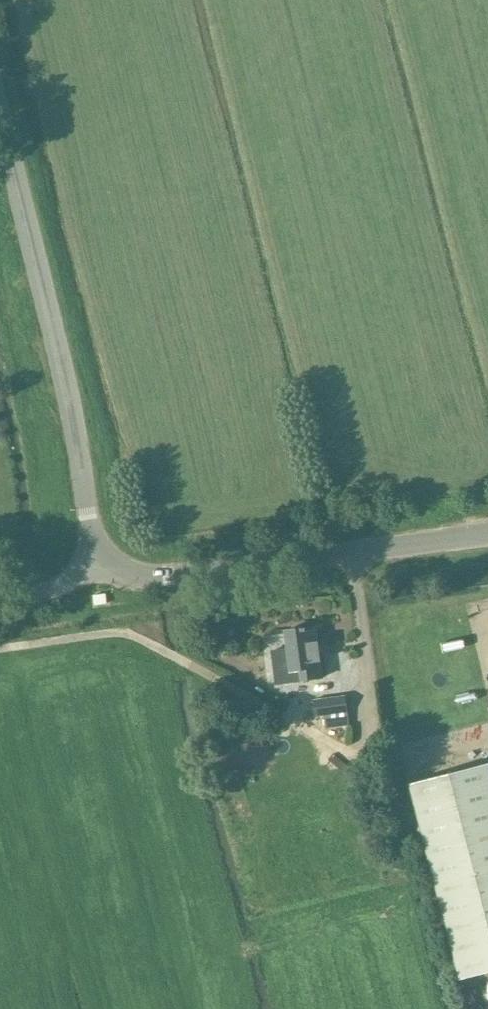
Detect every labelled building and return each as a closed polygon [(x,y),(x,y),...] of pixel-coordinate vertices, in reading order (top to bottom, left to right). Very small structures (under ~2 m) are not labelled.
[(303,680),(322,678),(315,627),(285,631),(290,671),(301,670),(303,680)] [(345,693),(312,698),(315,719),(348,714),(345,693)] [(410,784),(460,980),(487,972),(487,764),(410,784)]
